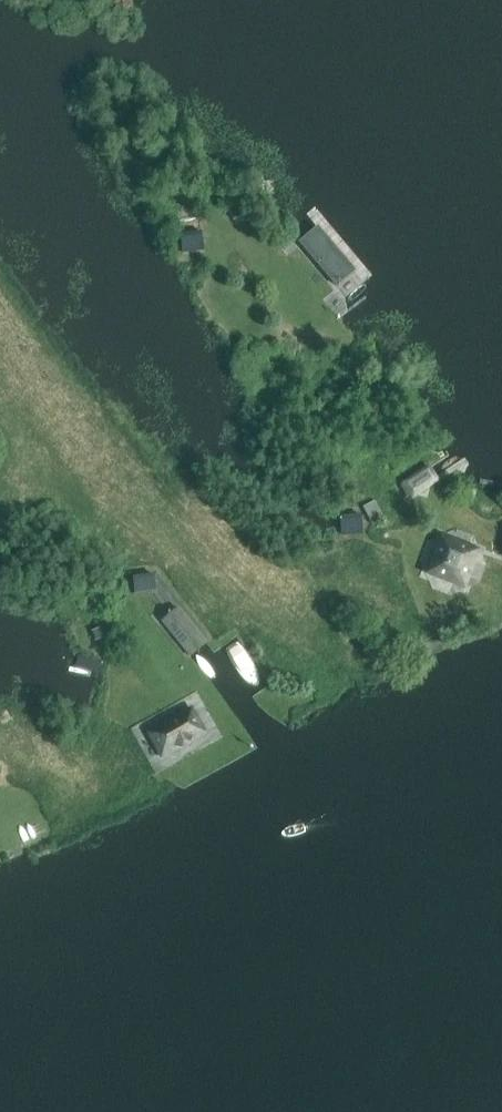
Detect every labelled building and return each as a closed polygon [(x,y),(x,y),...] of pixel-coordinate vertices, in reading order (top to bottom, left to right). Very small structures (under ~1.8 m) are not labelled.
[(315,200),(278,223),(339,322),(385,279),(315,200)] [(176,233),(176,249),(197,249),(197,233),(176,233)] [(410,499),(439,481),(429,465),(402,482),(403,483),(401,485),(410,499)] [(339,513),(341,535),(363,533),(361,511),(339,513)] [(466,589),(481,549),(440,534),(426,574),(466,589)] [(132,573),(135,595),(156,592),(153,570),(132,573)] [(177,608),(162,621),(192,657),(207,644),(177,608)] [(97,640),(104,637),(100,627),(93,630),(97,640)] [(161,758),(207,733),(192,706),(146,731),(161,758)]
